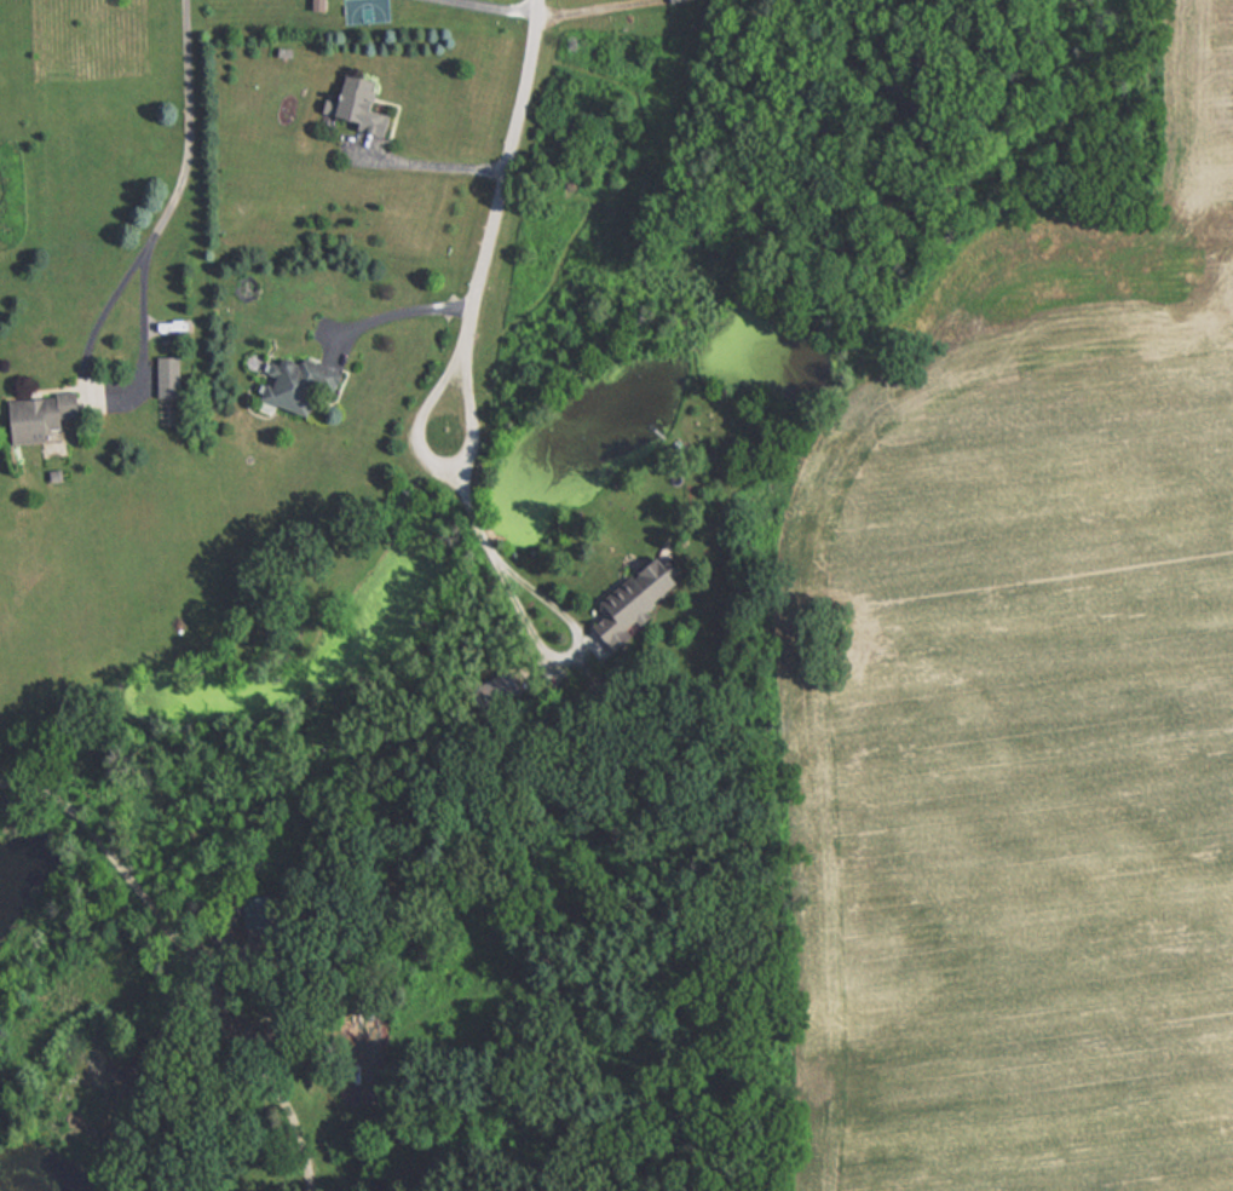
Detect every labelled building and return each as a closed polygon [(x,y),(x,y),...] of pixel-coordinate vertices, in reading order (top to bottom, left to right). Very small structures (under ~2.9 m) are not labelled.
[(343,87),(340,100),(331,99),(328,114),(384,125),(390,96),(343,87)] [(280,353),(267,401),(322,417),(335,369),(280,353)] [(85,417),(84,395),(14,399),(17,444),(57,442),(57,429),(70,428),(70,418),(85,417)] [(688,585),(666,555),(599,605),(608,618),(600,625),(612,642),(688,585)]
